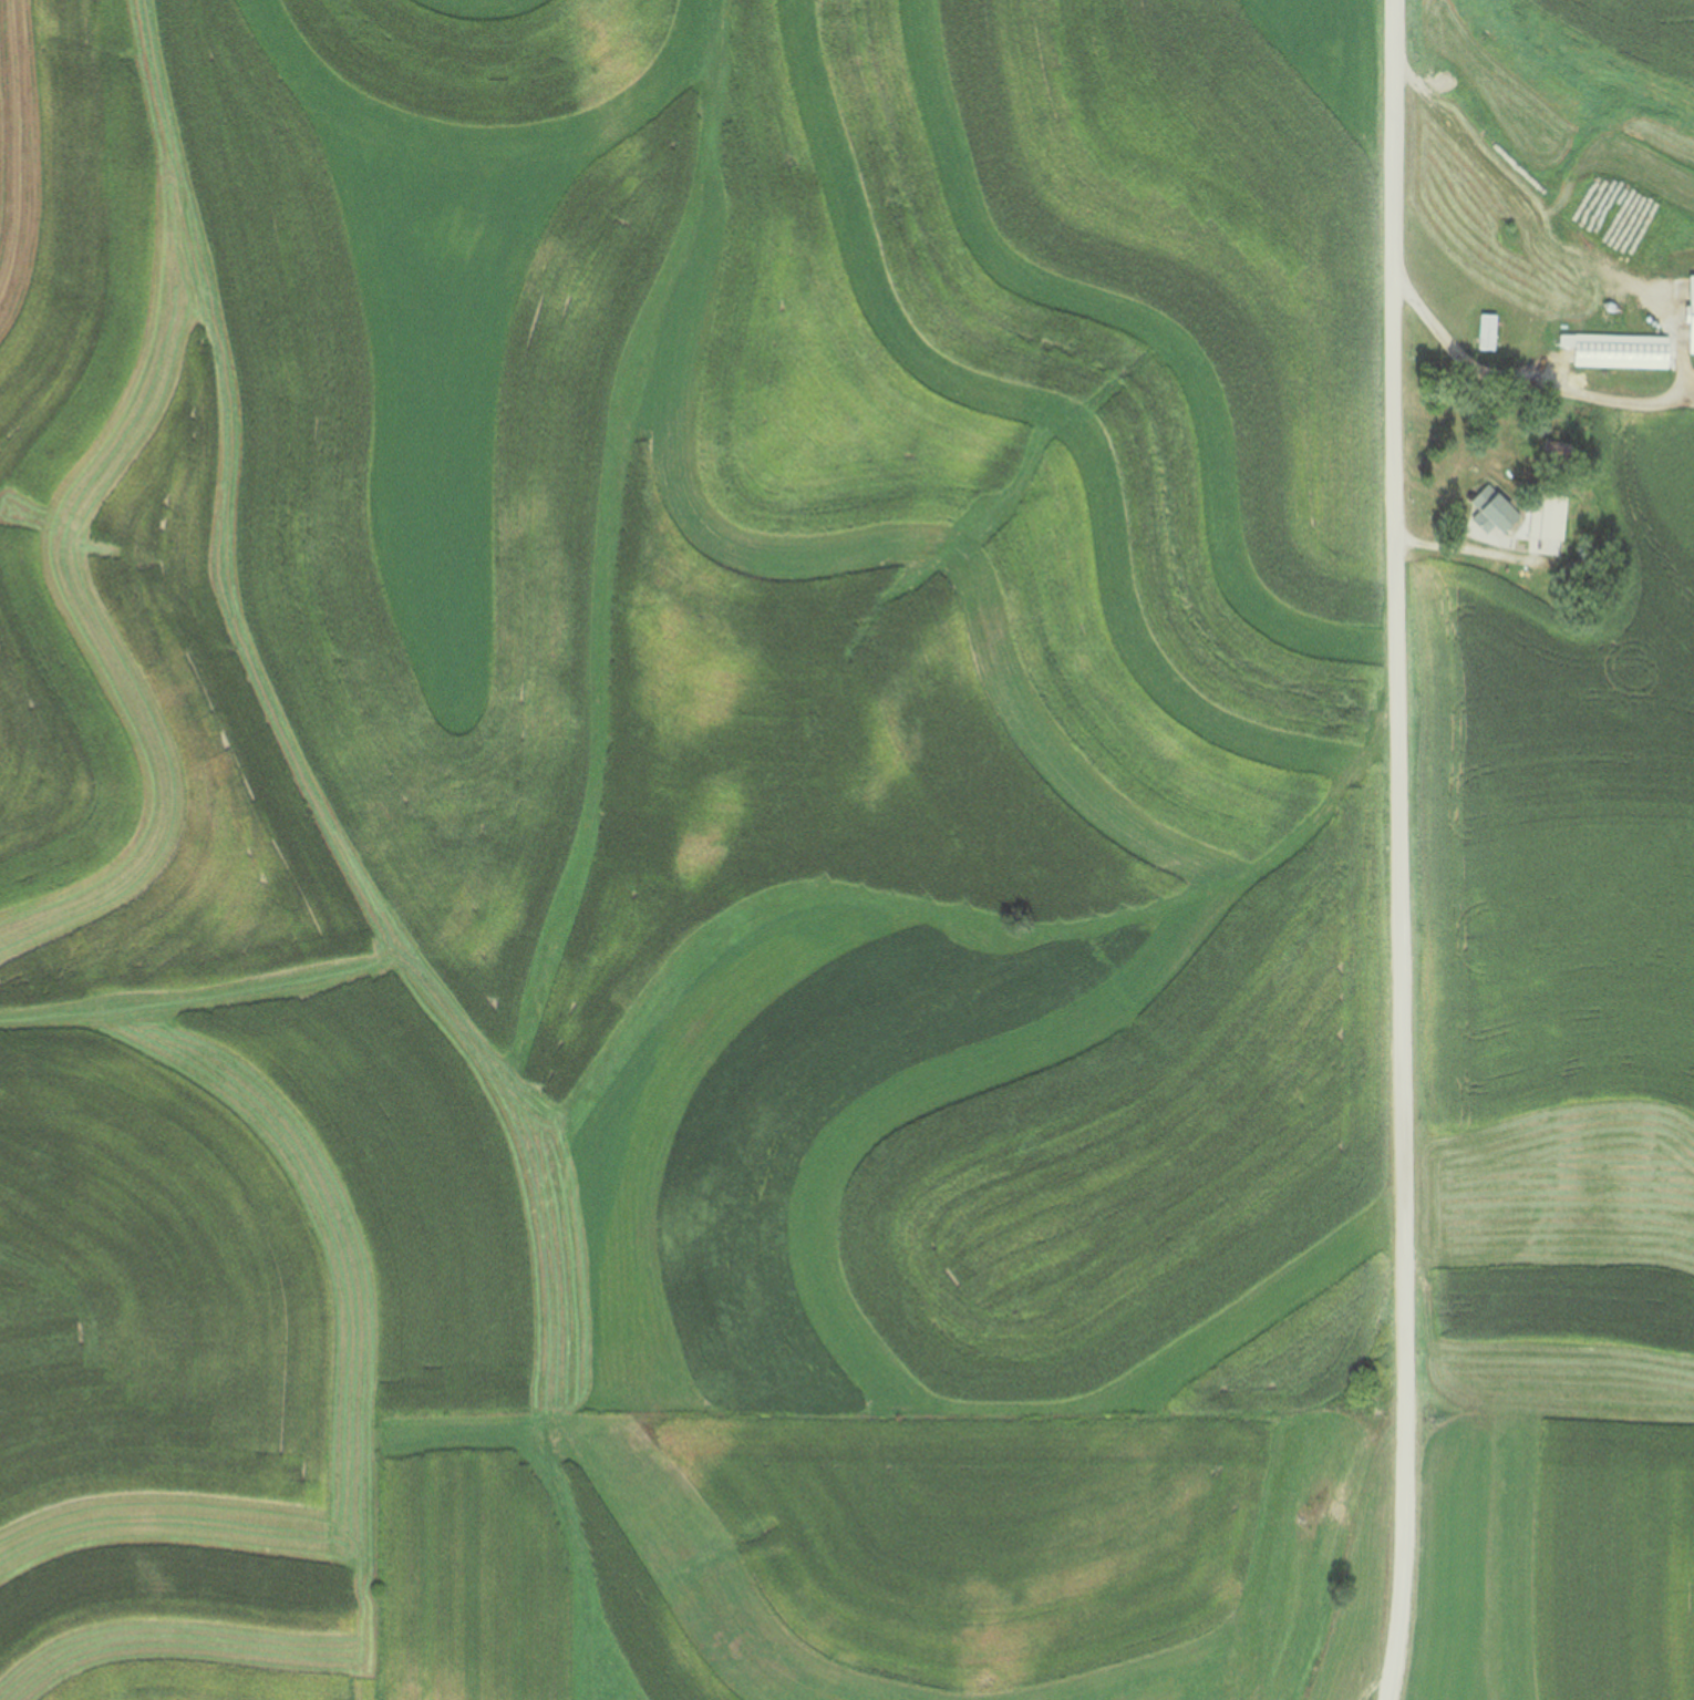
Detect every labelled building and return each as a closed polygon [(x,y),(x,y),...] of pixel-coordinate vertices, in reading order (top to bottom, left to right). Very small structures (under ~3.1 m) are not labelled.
[(1495,350),(1495,313),(1476,313),(1476,350),(1495,350)] [(1663,367),(1663,335),(1555,333),(1555,348),(1568,349),(1568,366),(1663,367)] [(1467,517),(1479,533),(1490,524),(1496,531),(1513,518),(1485,483),(1464,499),(1474,512),(1467,517)] [(1525,538),(1562,540),(1564,495),(1527,494),(1525,538)]
